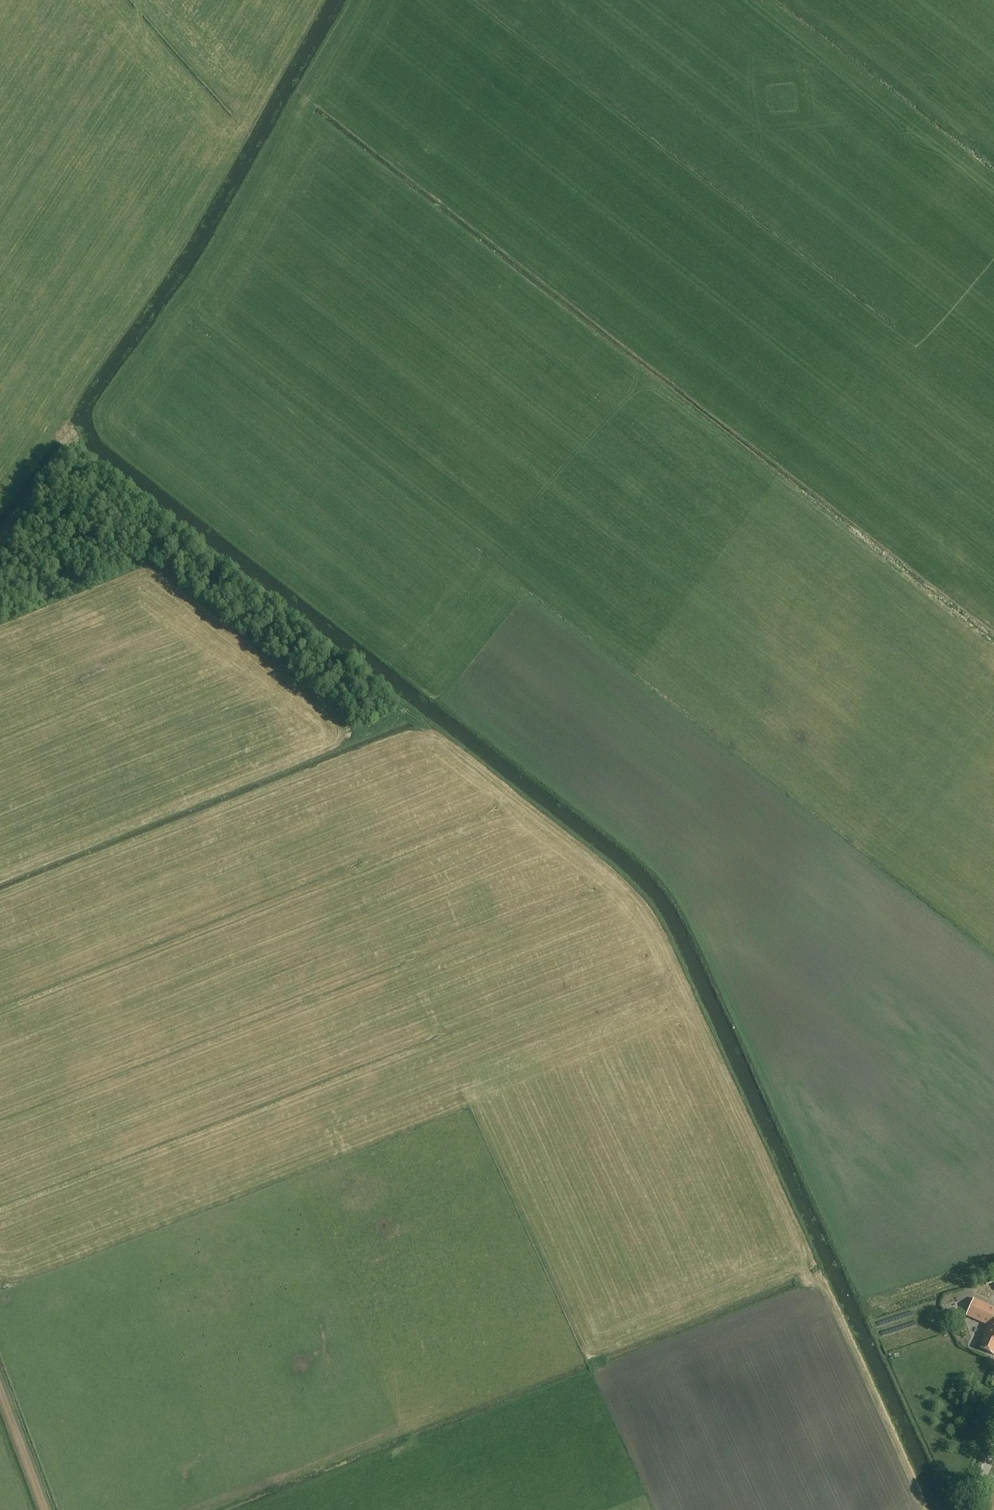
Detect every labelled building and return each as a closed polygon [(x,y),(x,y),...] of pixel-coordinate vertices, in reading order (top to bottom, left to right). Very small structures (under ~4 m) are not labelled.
[(993,1353),(993,1308),(974,1299),(966,1316),(988,1325),(983,1337),(978,1348),(993,1355),(993,1353)]
